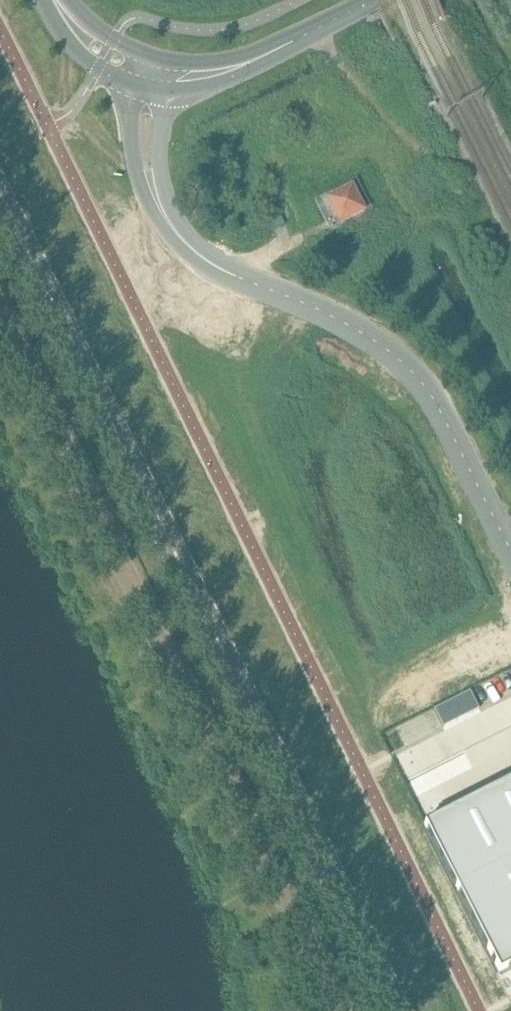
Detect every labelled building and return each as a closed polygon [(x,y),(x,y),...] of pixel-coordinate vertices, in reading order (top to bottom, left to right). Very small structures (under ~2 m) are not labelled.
[(350,185),(324,199),(337,224),(364,211),(350,185)] [(424,823),(500,972),(510,967),(510,780),(424,823)]
